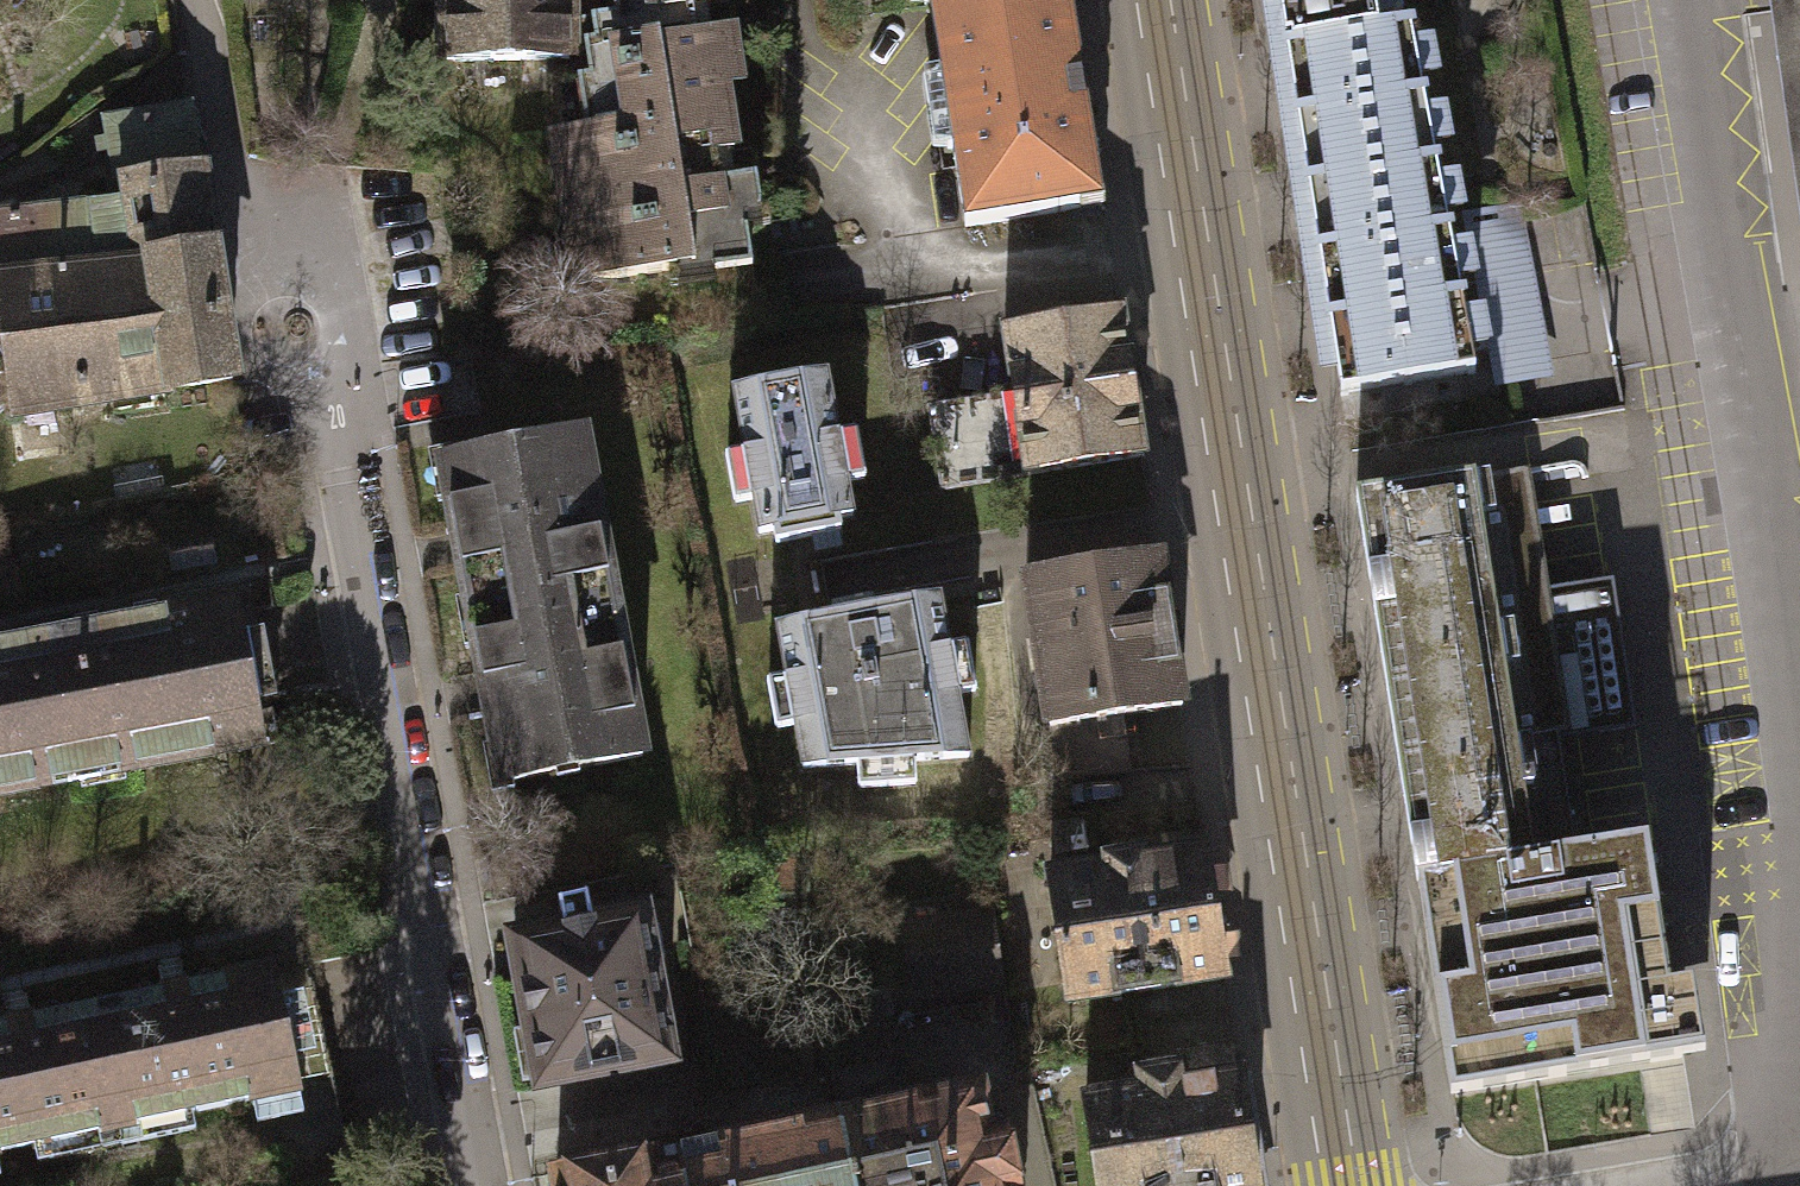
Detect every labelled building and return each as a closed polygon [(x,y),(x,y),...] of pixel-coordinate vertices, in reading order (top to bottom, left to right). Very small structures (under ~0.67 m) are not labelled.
[(443,54),(564,55),(564,42),(565,0),(443,0),(443,54)] [(706,0),(565,0),(564,42),(583,49),(591,74),(570,83),(581,127),(724,104),(718,59),(736,53),(733,30),(711,30),(706,0)] [(966,221),(1101,199),(1069,0),(960,0),(930,5),(966,221)] [(1348,390),(1482,372),(1477,351),(1487,349),(1496,347),(1487,310),(1480,311),(1470,313),(1465,284),(1474,282),(1483,279),(1476,241),(1466,243),(1457,245),(1451,215),(1460,213),(1472,210),(1465,173),(1445,177),(1439,145),(1460,141),(1451,104),(1432,108),(1426,79),(1446,75),(1438,39),(1420,42),(1416,21),(1384,24),(1394,17),(1401,9),(1404,3),(1405,0),(1287,0),(1348,390)] [(1799,221),(1799,0),(1768,0),(1799,221)] [(736,175),(724,104),(581,127),(545,133),(551,168),(573,165),(578,193),(557,197),(563,230),(582,227),(590,277),(710,258),(711,268),(750,261),(741,206),(759,203),(754,172),(736,175)] [(222,379),(213,323),(198,229),(179,108),(98,120),(110,201),(0,212),(0,408),(222,379)] [(1472,210),(1460,213),(1466,243),(1476,241),(1483,279),(1474,282),(1480,311),(1487,310),(1496,347),(1487,349),(1495,389),(1556,377),(1522,201),(1472,210)] [(1004,329),(1014,395),(1025,470),(1142,452),(1120,311),(1004,329)] [(821,374),(732,388),(742,449),(723,452),(730,502),(751,499),(756,531),(848,516),(842,480),(862,477),(854,430),(831,433),(821,374)] [(939,483),(1025,470),(1014,395),(928,408),(939,483)] [(474,604),(477,618),(608,593),(577,433),(444,458),(450,493),(441,495),(462,606),(474,604)] [(1559,734),(1571,737),(1549,593),(1531,470),(1358,495),(1414,875),(1576,851),(1559,734)] [(1152,553),(1023,573),(1048,725),(1117,714),(1177,704),(1152,553)] [(1619,579),(1549,593),(1571,737),(1635,726),(1619,579)] [(498,746),(504,778),(638,753),(608,593),(477,618),(480,636),(470,638),(491,748),(498,746)] [(234,599),(16,638),(41,780),(223,747),(221,732),(257,726),(234,599)] [(911,784),(909,760),(965,756),(953,695),(969,692),(961,645),(945,648),(937,599),(773,627),(782,677),(764,681),(772,728),(790,725),(799,768),(856,764),(857,788),(911,784)] [(41,780),(16,638),(0,641),(0,788),(41,780)] [(1127,770),(1117,714),(1048,725),(1052,775),(1127,770)] [(1576,851),(1414,875),(1446,1090),(1700,1053),(1689,977),(1665,981),(1649,873),(1644,840),(1576,851)] [(1148,859),(1147,851),(1105,857),(1106,866),(1050,874),(1069,1000),(1223,977),(1204,851),(1148,859)] [(591,922),(586,894),(556,899),(561,928),(513,936),(539,1082),(668,1059),(642,913),(591,922)] [(991,915),(910,927),(919,987),(1000,975),(991,915)] [(265,966),(89,1003),(115,1125),(291,1088),(265,966)] [(0,1021),(0,1149),(115,1125),(89,1003),(0,1021)] [(827,1070),(837,1115),(905,1100),(895,1054),(827,1070)] [(1182,1065),(1139,1072),(1142,1087),(1084,1095),(1099,1185),(1257,1185),(1239,1072),(1184,1081),(1182,1065)] [(1004,1133),(988,1135),(976,1082),(905,1100),(837,1115),(853,1185),(1015,1185),(1004,1133)] [(837,1115),(672,1148),(681,1185),(853,1185),(837,1115)] [(672,1148),(558,1170),(561,1185),(681,1185),(672,1148)]
